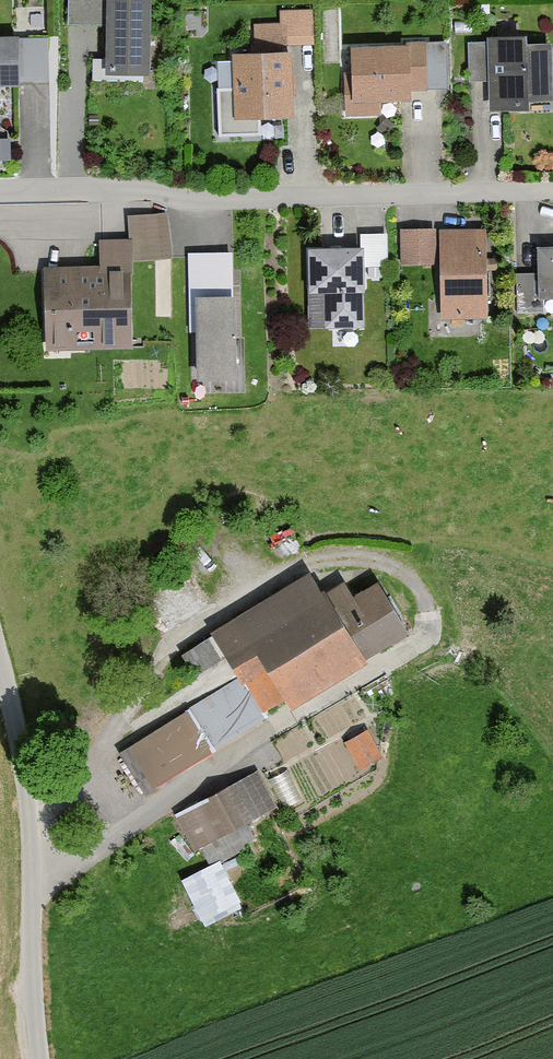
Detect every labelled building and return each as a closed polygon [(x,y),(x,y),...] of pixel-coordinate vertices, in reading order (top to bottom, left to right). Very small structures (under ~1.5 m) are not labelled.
[(62,25),(90,25),(90,0),(62,0),(62,25)] [(95,79),(139,80),(141,0),(96,0),(95,79)] [(231,124),(234,129),(258,128),(257,113),(285,112),(282,52),(281,25),(250,27),(252,52),(226,54),(231,124)] [(10,90),(10,81),(45,81),(45,35),(0,35),(0,90),(10,90)] [(480,39),(484,111),(517,109),(517,101),(545,100),(542,43),(518,44),(518,37),(480,39)] [(340,45),(342,116),(373,115),(373,102),(402,101),(402,91),(444,90),(442,42),(340,45)] [(33,273),(38,350),(122,346),(125,261),(169,258),(162,213),(124,216),(123,239),(93,241),(92,265),(33,273)] [(479,228),(397,232),(399,265),(431,263),(434,320),(483,317),(479,228)] [(355,248),(300,249),(302,329),(328,329),(328,350),(354,349),(354,331),(363,331),(362,268),(390,268),(389,231),(355,232),(355,248)] [(511,274),(512,313),(543,313),(543,298),(552,298),(552,246),(528,246),(529,274),(511,274)] [(226,250),(185,251),(186,386),(228,386),(226,250)] [(299,578),(177,655),(192,678),(214,664),(230,681),(238,681),(258,713),(278,700),(284,709),(401,635),(369,584),(344,600),(335,586),(313,600),(299,578)] [(230,681),(121,747),(145,786),(254,720),(230,681)] [(343,738),(360,767),(385,752),(368,723),(343,738)] [(254,769),(168,815),(188,851),(274,805),(254,769)] [(221,854),(182,872),(204,920),(243,902),(221,854)]
